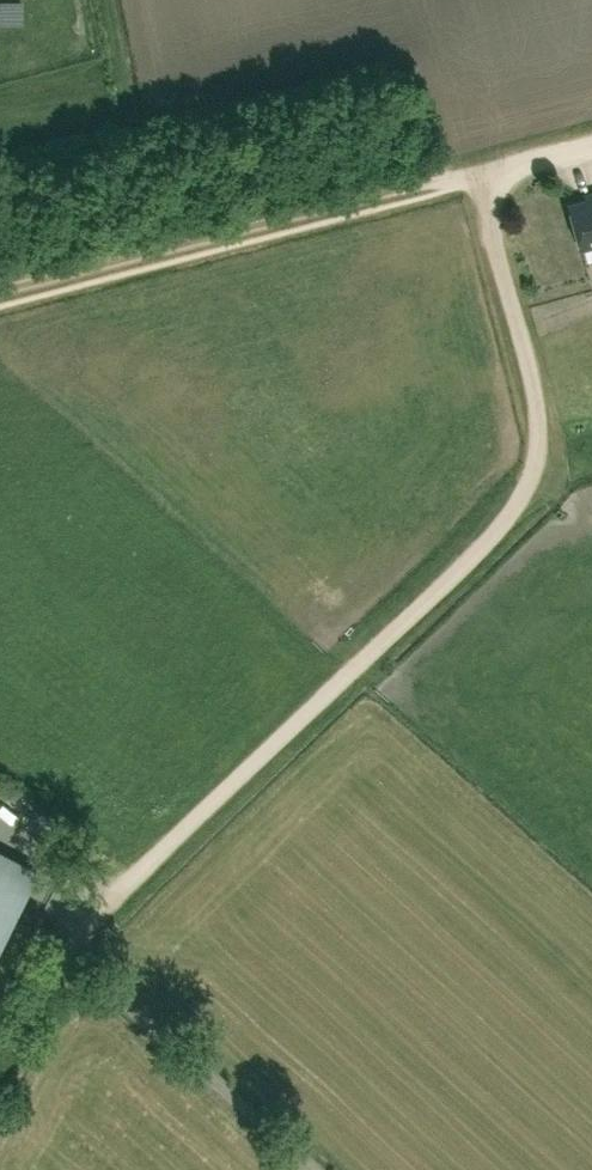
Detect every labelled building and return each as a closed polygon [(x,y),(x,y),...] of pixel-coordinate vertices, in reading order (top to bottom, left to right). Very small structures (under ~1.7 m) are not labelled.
[(570,206),(582,249),(591,246),(591,200),(570,206)] [(36,872),(7,857),(0,853),(0,940),(36,872)]
